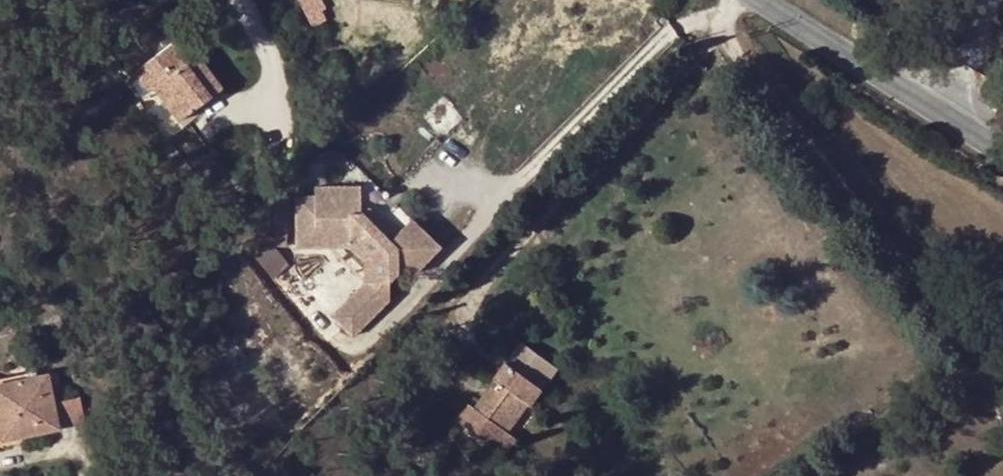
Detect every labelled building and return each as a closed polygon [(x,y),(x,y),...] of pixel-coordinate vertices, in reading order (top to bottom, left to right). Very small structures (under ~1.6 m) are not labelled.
[(313,24),(325,18),(314,0),(300,0),(313,24)] [(185,63),(190,60),(175,40),(134,71),(150,92),(155,88),(179,122),(211,97),(185,63)] [(197,53),(190,60),(185,63),(211,97),(222,88),(197,53)] [(295,197),(296,249),(351,248),(365,262),(365,283),(332,318),(353,338),(390,299),(390,283),(397,275),(414,276),(441,248),(423,231),(408,247),(397,235),(390,242),(361,213),(361,208),(361,186),(315,187),(316,197),(295,197)] [(290,242),(290,194),(277,194),(277,242),(290,242)] [(361,208),(361,213),(390,242),(397,235),(371,208),(370,208),(361,208)] [(412,220),(397,235),(408,247),(423,231),(412,220)] [(507,362),(495,378),(506,386),(485,414),(475,406),(463,423),(510,456),(521,440),(512,433),(504,428),(524,400),(532,405),(544,388),(507,362)] [(0,386),(0,427),(3,440),(85,424),(79,397),(53,403),(48,376),(0,386)] [(506,386),(495,378),(475,406),(485,414),(506,386)] [(512,433),(532,405),(524,400),(504,428),(512,433)]
